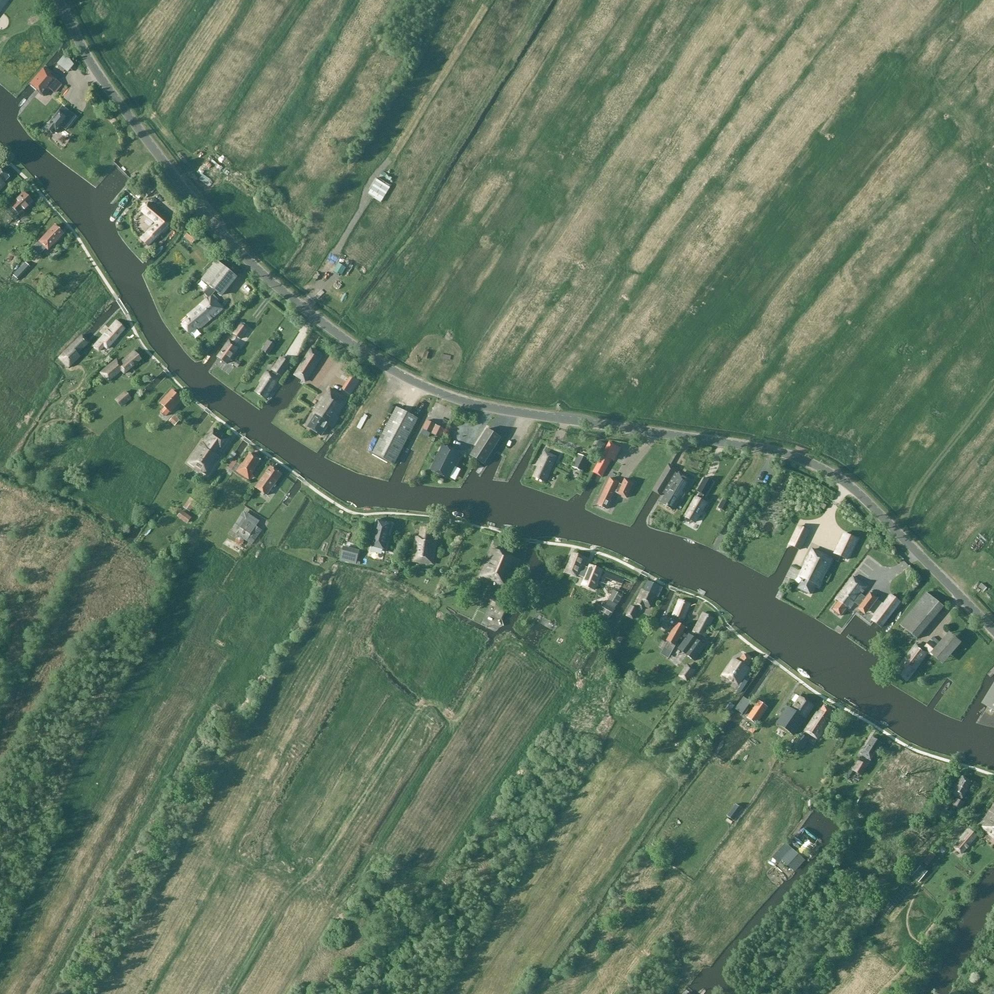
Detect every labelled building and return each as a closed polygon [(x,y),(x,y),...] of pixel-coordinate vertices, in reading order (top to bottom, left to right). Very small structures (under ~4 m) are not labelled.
[(29,86),(34,90),(50,71),(45,67),(29,86)] [(52,73),(50,71),(34,90),(44,97),(50,91),(57,96),(64,87),(50,76),(52,73)] [(46,130),(52,136),(54,134),(55,135),(61,127),(66,131),(76,118),(62,108),(46,130)] [(9,178),(0,169),(0,189),(4,186),(2,184),(9,178)] [(208,185),(211,179),(201,174),(198,179),(208,185)] [(158,188),(150,178),(136,197),(139,200),(143,195),(146,199),(151,194),(152,194),(158,188)] [(381,202),(389,187),(376,180),(368,194),(381,202)] [(6,207),(7,208),(4,211),(12,220),(17,216),(19,219),(23,215),(21,213),(32,204),(24,194),(13,204),(12,202),(6,207)] [(149,250),(156,242),(173,224),(151,204),(143,212),(157,225),(141,242),(149,250)] [(38,242),(39,242),(33,249),(28,253),(36,260),(40,255),(46,250),(47,251),(63,235),(54,226),(38,242)] [(199,237),(191,231),(185,239),(192,245),(199,237)] [(339,274),(348,262),(342,258),(333,270),(339,274)] [(190,319),(182,326),(190,334),(199,326),(201,328),(223,310),(212,297),(216,292),(221,296),(237,277),(217,261),(202,281),(210,287),(204,293),(209,299),(188,317),(190,319)] [(356,282),(362,276),(352,268),(347,274),(356,282)] [(103,346),(107,349),(124,329),(116,322),(94,348),(98,352),(103,346)] [(249,332),(240,327),(233,335),(242,341),(249,332)] [(80,358),(78,356),(90,344),(87,342),(82,336),(58,358),(69,369),(80,358)] [(268,341),(262,352),(269,356),(275,346),(268,341)] [(219,359),(228,364),(239,348),(231,342),(219,359)] [(312,350),(296,376),(306,383),(322,357),(312,350)] [(134,352),(120,363),(117,359),(99,373),(101,376),(107,383),(107,382),(108,383),(121,371),(124,374),(141,360),(134,352)] [(266,400),(277,384),(279,385),(281,382),(279,381),(276,379),(278,375),(282,378),(291,365),(283,359),(272,376),(268,373),(261,384),(262,385),(257,394),(266,400)] [(359,382),(353,378),(344,392),(351,396),(359,382)] [(331,424),(347,401),(331,390),(315,413),(317,415),(309,426),(321,434),(329,423),(331,424)] [(161,404),(165,407),(160,412),(167,418),(183,401),(173,391),(161,404)] [(121,408),(131,399),(124,392),(114,401),(121,408)] [(418,420),(397,408),(373,454),(394,465),(418,420)] [(172,425),(178,420),(173,414),(167,418),(172,425)] [(428,422),(423,430),(441,439),(446,430),(428,422)] [(203,443),(190,463),(209,475),(221,457),(218,455),(229,440),(214,430),(204,444),(203,443)] [(500,439),(488,430),(472,456),(484,464),(500,439)] [(601,455),(592,472),(603,480),(613,460),(616,461),(622,448),(608,441),(602,455),(601,455)] [(443,446),(430,470),(449,480),(462,455),(443,446)] [(546,453),(535,478),(545,483),(556,458),(546,453)] [(243,465),(238,472),(246,478),(248,479),(261,461),(250,454),(243,465)] [(591,460),(578,455),(573,467),(583,473),(585,468),(586,469),(591,460)] [(673,510),(691,481),(679,474),(678,475),(675,473),(677,470),(669,466),(654,490),(661,495),(663,492),(667,495),(662,503),(673,510)] [(282,475),(271,467),(256,489),(268,497),(282,475)] [(697,487),(703,493),(712,482),(706,476),(697,487)] [(619,483),(610,479),(598,506),(607,510),(615,493),(627,498),(633,484),(625,480),(622,486),(619,484),(619,483)] [(197,503),(190,498),(184,508),(190,513),(197,503)] [(696,499),(686,518),(696,523),(706,504),(696,499)] [(803,518),(810,520),(813,511),(807,508),(803,518)] [(193,519),(183,511),(178,518),(188,525),(193,519)] [(246,543),(247,542),(252,546),(263,530),(257,527),(261,521),(250,515),(236,536),(246,543)] [(385,551),(392,525),(377,522),(371,547),(385,551)] [(215,541),(219,532),(211,527),(206,536),(215,541)] [(416,536),(412,560),(432,563),(436,539),(431,539),(432,529),(422,527),(420,537),(416,536)] [(824,547),(832,551),(840,533),(833,529),(824,547)] [(808,537),(796,532),(787,550),(798,556),(808,537)] [(845,534),(835,554),(847,560),(857,540),(845,534)] [(519,561),(493,549),(481,578),(507,589),(519,561)] [(815,586),(819,588),(832,560),(813,551),(799,578),(803,580),(798,590),(810,596),(815,586)] [(574,554),(566,573),(579,578),(581,574),(587,576),(583,586),(595,591),(603,571),(590,566),(588,572),(582,569),(586,559),(574,554)] [(864,579),(867,574),(855,565),(851,570),(864,579)] [(839,602),(832,610),(840,617),(847,608),(849,610),(855,603),(860,607),(864,602),(871,608),(878,599),(870,593),(866,599),(861,595),(867,587),(853,577),(836,600),(839,602)] [(643,590),(636,606),(643,609),(645,605),(650,608),(660,587),(649,582),(645,591),(643,590)] [(609,600),(617,605),(623,596),(614,590),(609,600)] [(944,608),(927,594),(900,626),(917,640),(944,608)] [(487,596),(484,603),(495,609),(492,616),(502,620),(508,606),(487,596)] [(891,596),(872,621),(881,628),(900,603),(891,596)] [(673,617),(676,618),(674,621),(670,621),(667,625),(670,629),(675,629),(667,643),(661,654),(669,659),(681,636),(683,633),(685,629),(679,626),(681,621),(683,622),(690,606),(680,601),(673,617)] [(624,615),(634,620),(639,611),(629,606),(624,615)] [(685,639),(678,649),(695,662),(706,646),(699,641),(703,637),(705,638),(709,631),(707,630),(712,619),(702,614),(693,632),(696,633),(693,637),(688,634),(687,636),(683,633),(681,636),(685,639)] [(917,646),(897,674),(906,680),(912,672),(914,673),(928,654),(929,655),(931,653),(944,666),(962,645),(949,635),(941,643),(934,637),(922,650),(917,646)] [(738,663),(735,661),(727,674),(731,676),(733,674),(740,679),(752,661),(743,655),(738,663)] [(687,665),(679,677),(687,683),(696,671),(687,665)] [(741,693),(748,682),(745,680),(738,691),(741,693)] [(981,704),(993,711),(993,683),(981,704)] [(793,734),(801,723),(802,723),(813,707),(800,698),(792,711),(785,705),(775,721),(793,734)] [(759,701),(747,719),(756,725),(768,708),(759,701)] [(816,715),(810,724),(804,732),(817,740),(830,721),(828,720),(833,712),(823,706),(817,716),(816,715)] [(873,739),(862,756),(870,761),(881,744),(873,739)] [(862,778),(868,767),(859,762),(852,771),(862,778)] [(950,794),(957,798),(957,799),(956,799),(952,806),(961,810),(965,804),(961,801),(971,783),(962,778),(958,786),(955,785),(950,794)] [(942,799),(936,805),(946,812),(951,806),(942,799)] [(979,827),(993,839),(993,807),(979,827)] [(953,848),(962,856),(978,836),(969,829),(953,848)] [(792,844),(796,847),(803,838),(799,835),(792,844)] [(786,843),(772,858),(779,864),(782,861),(795,873),(805,861),(786,843)] [(928,866),(936,856),(931,852),(923,862),(928,866)]
